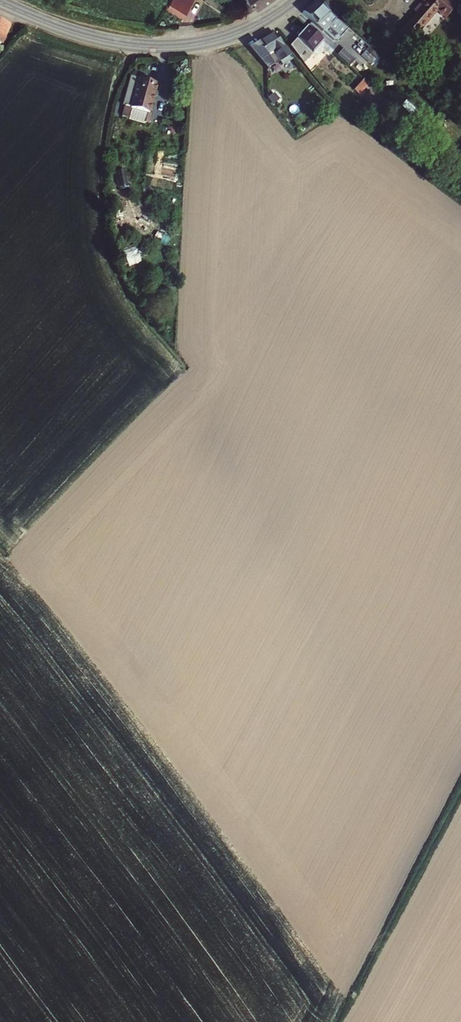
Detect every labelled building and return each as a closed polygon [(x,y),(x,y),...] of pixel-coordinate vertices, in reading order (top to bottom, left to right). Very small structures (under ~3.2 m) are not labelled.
[(168,5),(184,15),(193,0),(171,0),(168,5)] [(247,13),(255,8),(257,10),(271,0),(238,0),(247,13)] [(416,15),(397,35),(407,45),(436,12),(445,19),(454,9),(444,0),(423,0),(412,12),(416,15)] [(301,13),(322,32),(327,27),(340,38),(348,29),(316,1),(301,13)] [(333,52),(306,27),(289,46),(304,64),(312,55),(316,58),(322,51),(325,54),(327,52),(330,55),(333,52)] [(269,75),(270,65),(270,58),(269,56),(274,53),(279,62),(289,56),(274,33),(247,50),(269,75)] [(140,70),(137,78),(149,82),(150,82),(152,74),(140,70)] [(150,113),(157,88),(148,85),(149,82),(137,78),(129,108),(130,109),(127,118),(145,123),(148,113),(150,113)] [(369,84),(363,79),(353,91),(359,96),(369,84)] [(417,127),(410,121),(406,125),(413,131),(417,127)] [(116,172),(117,181),(127,181),(125,170),(116,172)]
